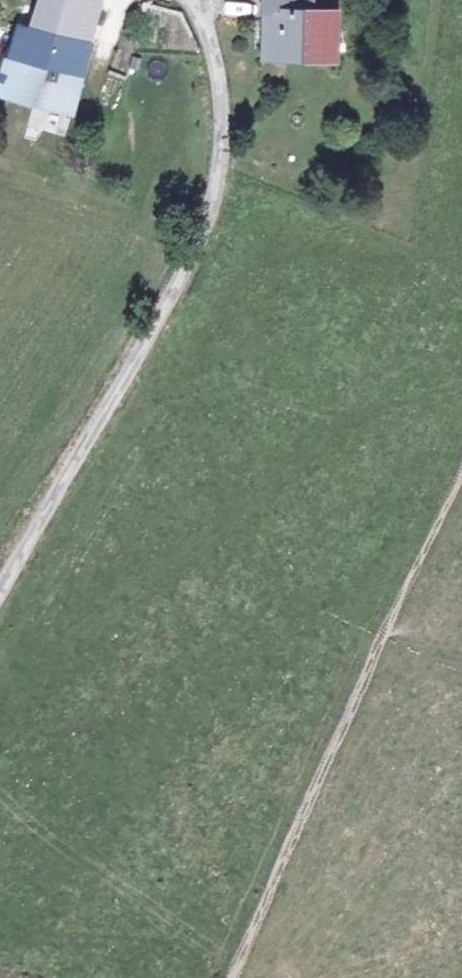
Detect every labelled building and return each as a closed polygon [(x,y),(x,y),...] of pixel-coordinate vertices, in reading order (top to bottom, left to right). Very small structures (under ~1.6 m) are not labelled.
[(27,35),(21,32),(10,64),(3,62),(0,70),(0,94),(68,113),(98,0),(37,0),(27,35)] [(260,13),(270,13),(266,55),(327,60),(332,19),(306,17),(309,0),(261,0),(260,13)]
